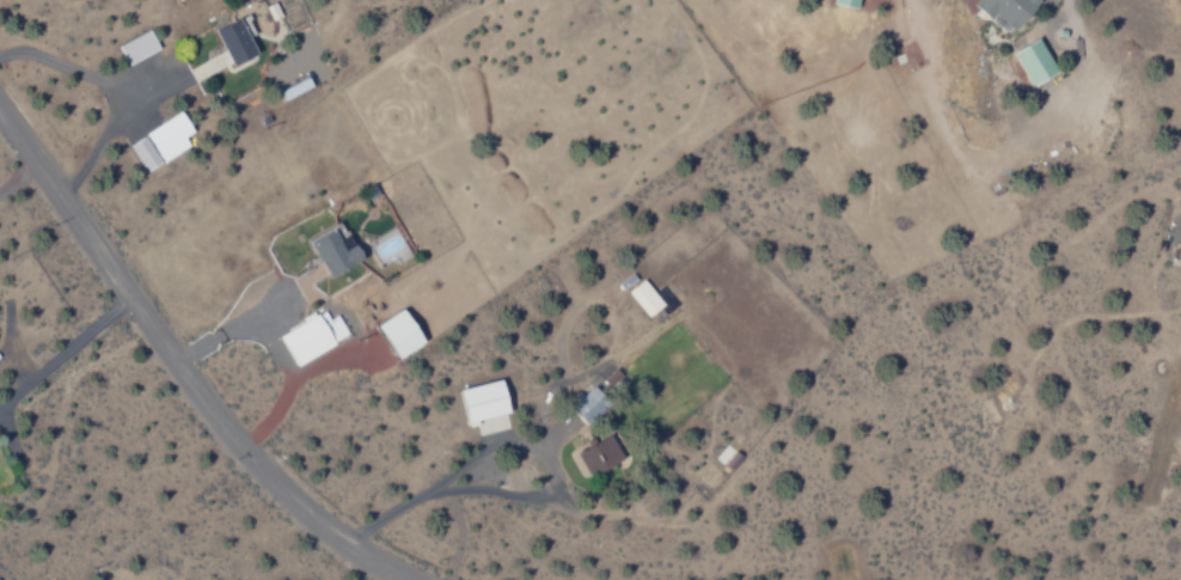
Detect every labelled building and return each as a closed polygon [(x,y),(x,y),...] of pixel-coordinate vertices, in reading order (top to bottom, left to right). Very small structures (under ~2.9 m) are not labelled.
[(857,9),(859,0),(835,0),(834,4),(857,9)] [(975,5),(991,21),(997,14),(1014,31),(1043,2),(1041,0),(980,0),(975,5)] [(233,67),(257,55),(248,38),(255,34),(245,16),(214,32),(233,67)] [(128,66),(159,49),(149,30),(118,47),(128,66)] [(1035,87),(1059,72),(1038,39),(1014,54),(1035,87)] [(147,173),(191,146),(186,138),(194,133),(181,113),(130,145),(147,173)] [(306,244),(313,256),(317,254),(331,277),(363,257),(349,235),(340,240),(332,228),(306,244)] [(648,317),(664,305),(644,279),(628,290),(648,317)] [(425,343),(404,308),(377,325),(398,359),(425,343)] [(279,335),(296,365),(350,336),(338,315),(330,319),(325,310),(279,335)] [(459,389),(469,427),(478,425),(477,419),(510,411),(502,379),(459,389)] [(570,408),(586,426),(611,404),(594,386),(570,408)] [(477,421),(479,435),(504,431),(502,417),(477,421)] [(576,453),(589,477),(623,459),(610,435),(576,453)]
